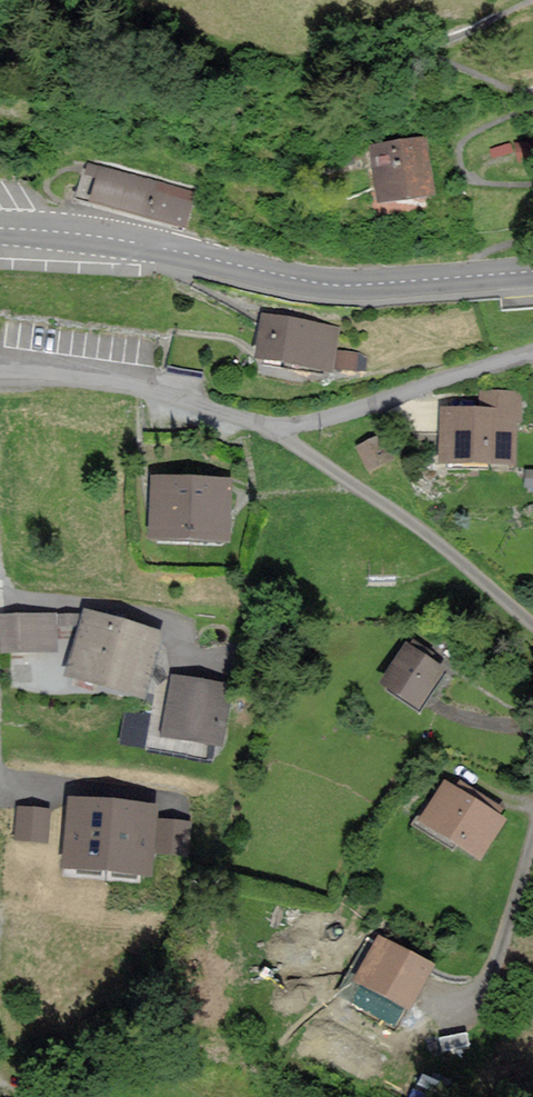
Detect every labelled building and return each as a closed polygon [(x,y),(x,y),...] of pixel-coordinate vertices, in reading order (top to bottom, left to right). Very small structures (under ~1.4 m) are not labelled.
[(422,139),(371,148),(380,199),(431,190),(422,139)] [(192,193),(91,164),(88,173),(99,176),(93,198),(184,223),(192,193)] [(338,328),(264,316),(258,355),(330,367),(331,364),(362,369),(364,358),(334,353),(338,328)] [(518,394),(479,394),(479,409),(443,409),(443,459),(512,459),(512,417),(518,417),(518,394)] [(380,439),(379,437),(358,447),(368,468),(389,458),(380,439)] [(153,477),(150,536),(231,540),(234,481),(153,477)] [(159,634),(88,611),(69,670),(141,692),(159,634)] [(53,615),(4,616),(5,649),(54,647),(53,615)] [(441,668),(407,646),(384,682),(418,704),(441,668)] [(228,686),(174,678),(166,732),(208,738),(220,740),(228,686)] [(120,737),(143,742),(149,711),(126,706),(120,737)] [(499,808),(461,784),(457,790),(446,783),(423,819),(480,854),(501,820),(495,816),(499,808)] [(67,863),(107,867),(113,803),(73,800),(67,863)] [(155,807),(113,803),(107,867),(147,870),(149,849),(186,853),(189,827),(153,823),(155,807)] [(47,811),(19,809),(17,836),(45,838),(47,811)] [(430,966),(381,938),(359,977),(408,1005),(430,966)]
